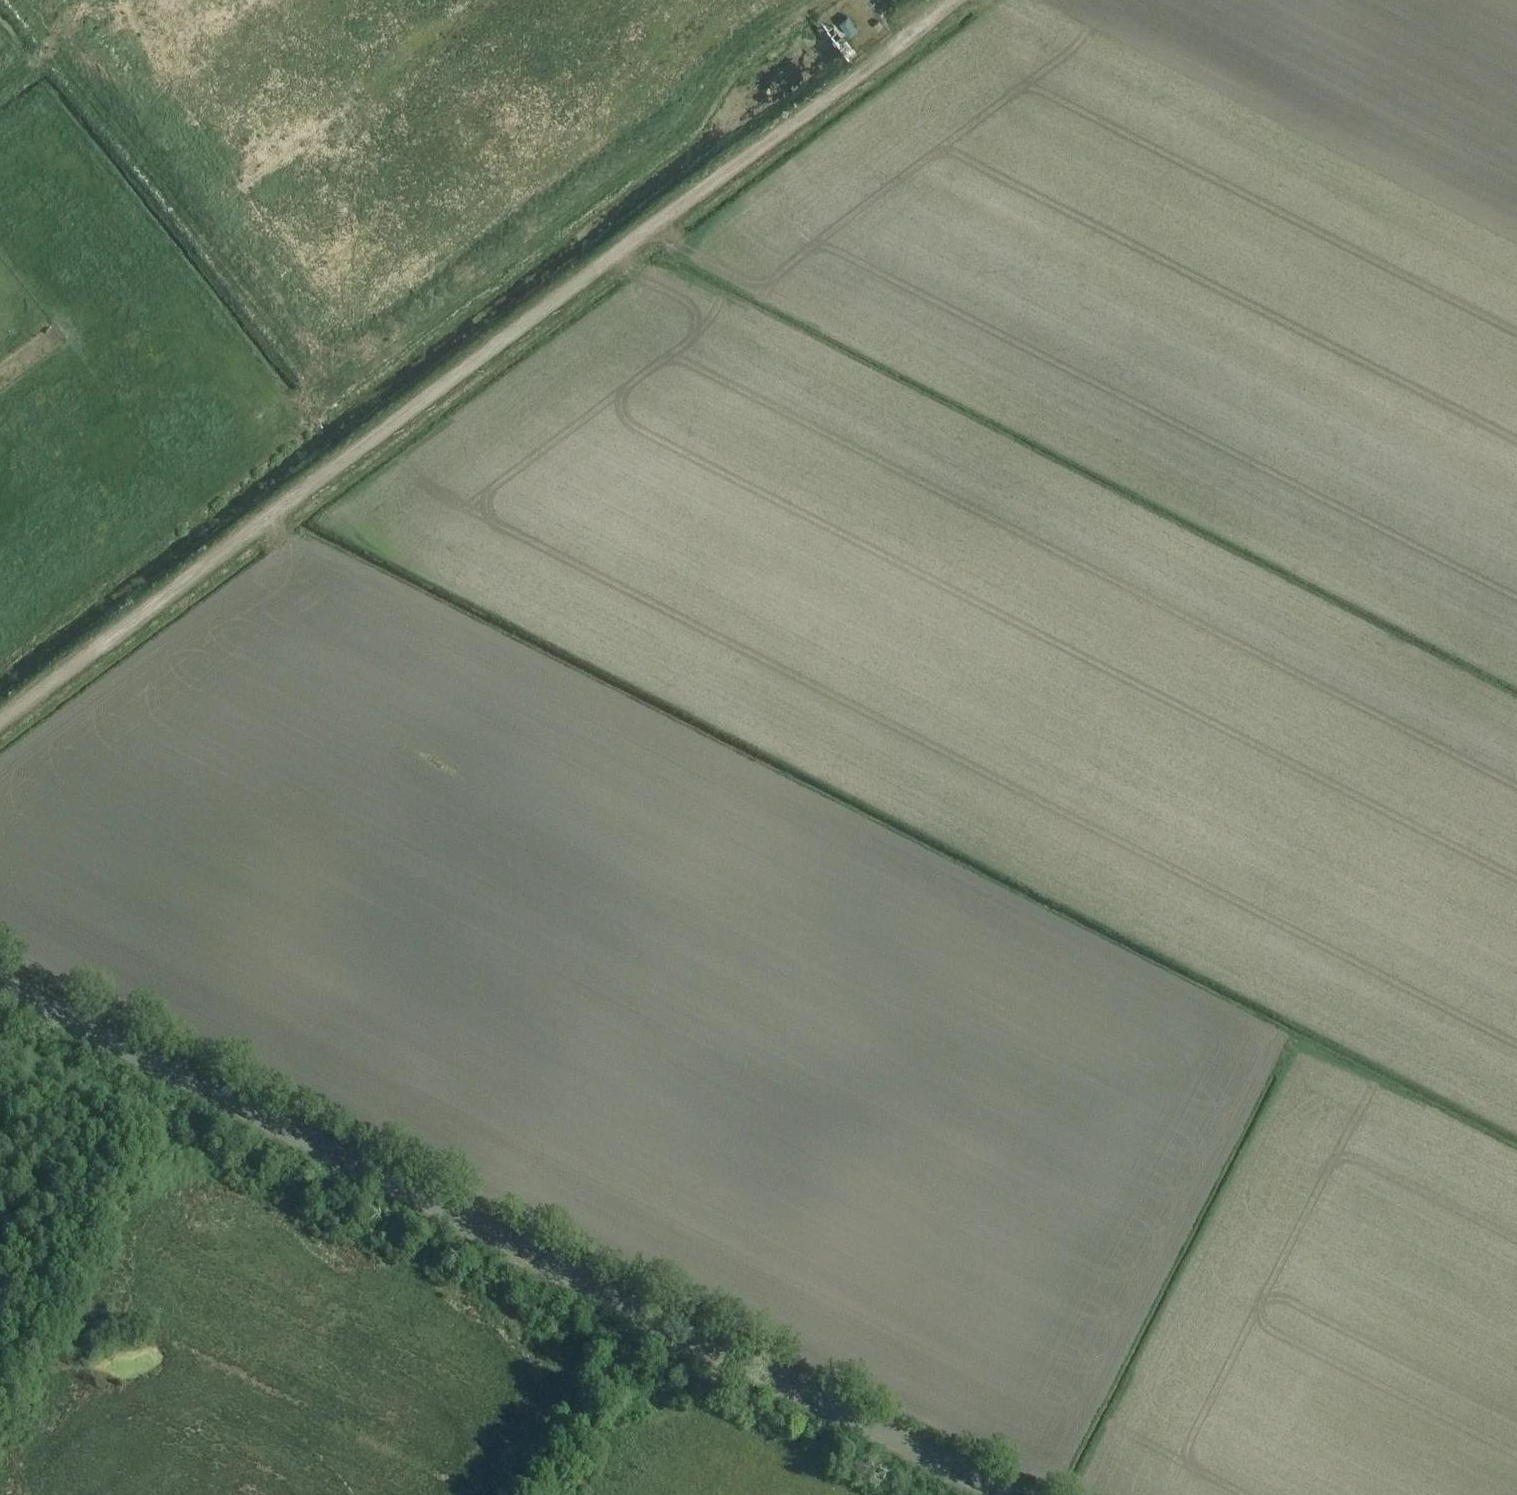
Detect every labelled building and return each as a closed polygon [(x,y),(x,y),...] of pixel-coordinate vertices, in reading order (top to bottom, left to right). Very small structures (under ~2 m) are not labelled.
[(847,16),(839,22),(849,36),(857,29),(847,16)] [(873,24),(877,30),(883,26),(879,20),(873,24)]
